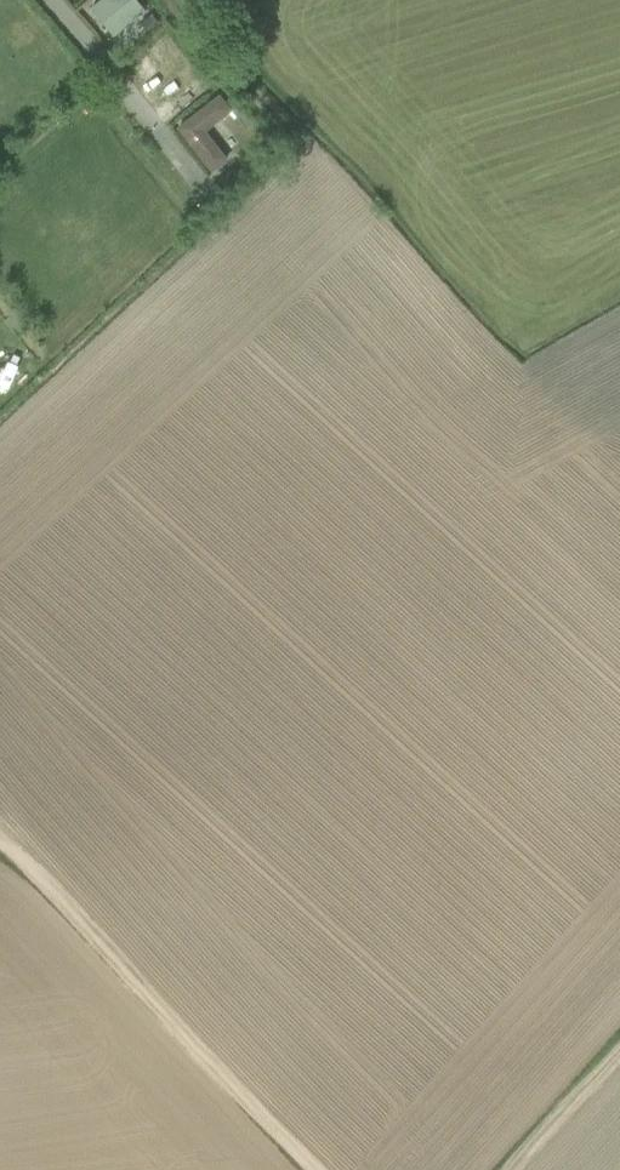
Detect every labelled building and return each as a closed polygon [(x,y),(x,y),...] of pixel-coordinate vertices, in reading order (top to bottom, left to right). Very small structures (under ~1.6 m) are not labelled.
[(148,8),(141,0),(98,0),(90,7),(117,36),(148,8)] [(150,15),(140,23),(147,32),(158,24),(150,15)] [(200,82),(190,91),(196,99),(207,90),(200,82)] [(210,131),(236,111),(221,92),(177,126),(212,173),(231,158),(210,131)] [(230,172),(218,181),(228,193),(239,184),(230,172)]
